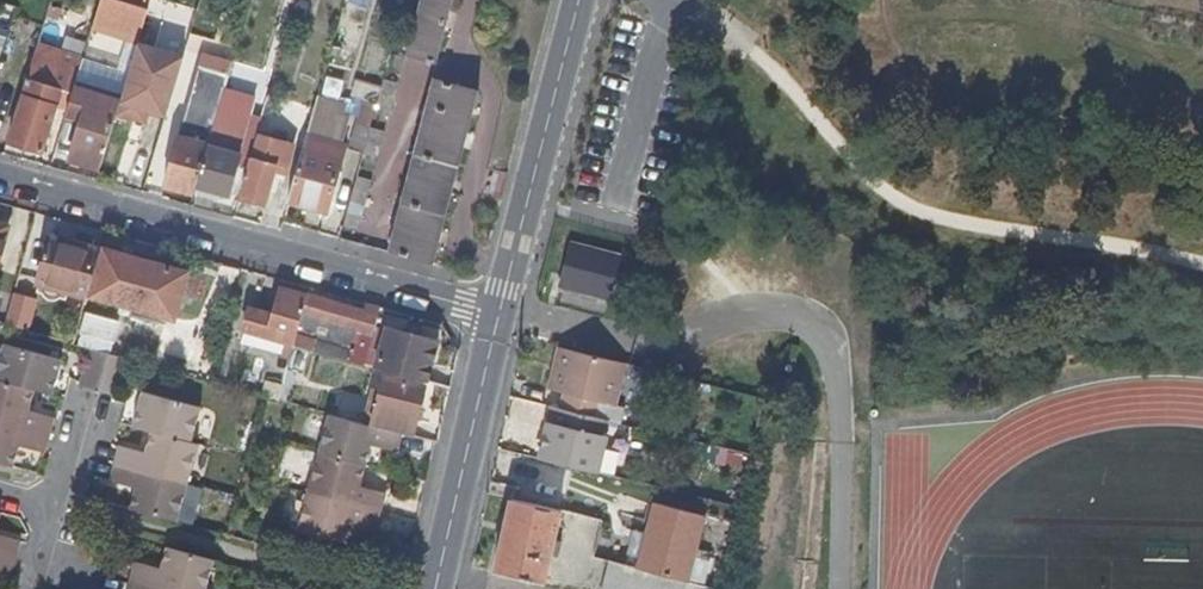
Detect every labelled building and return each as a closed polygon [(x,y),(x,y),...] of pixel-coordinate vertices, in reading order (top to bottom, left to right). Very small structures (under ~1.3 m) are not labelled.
[(94,27),(110,32),(119,0),(102,0),(94,27)] [(110,32),(126,36),(136,0),(119,0),(110,32)] [(126,36),(140,41),(152,0),(136,0),(126,36)] [(422,0),(420,0),(405,0),(400,20),(416,24),(408,53),(434,61),(450,0),(422,0)] [(434,61),(437,61),(453,0),(450,0),(434,61)] [(94,33),(87,52),(111,60),(117,42),(94,33)] [(119,112),(148,121),(152,109),(168,115),(186,55),(140,41),(122,100),(120,108),(119,112)] [(34,58),(8,141),(44,152),(58,106),(42,100),(45,90),(51,91),(55,78),(43,75),(47,62),(34,58)] [(69,109),(76,87),(80,73),(47,62),(43,75),(55,78),(51,91),(45,90),(42,100),(58,106),(69,109)] [(201,69),(167,185),(196,193),(199,184),(210,145),(226,84),(229,77),(201,69)] [(430,262),(475,89),(436,78),(390,251),(430,262)] [(210,145),(199,184),(230,192),(257,92),(226,84),(210,145)] [(69,109),(68,112),(86,117),(93,91),(76,87),(69,109)] [(475,89),(430,262),(434,263),(479,90),(475,89)] [(86,117),(73,157),(102,167),(119,112),(120,108),(122,100),(93,91),(86,117)] [(364,99),(342,142),(369,155),(390,112),(364,99)] [(295,143),(262,133),(244,196),(266,202),(277,163),(289,166),(295,143)] [(305,146),(290,200),(328,210),(343,157),(305,146)] [(372,178),(357,174),(346,212),(361,217),(372,178)] [(7,238),(6,238),(10,224),(0,221),(0,262),(7,238)] [(88,292),(100,252),(49,239),(38,278),(41,279),(63,285),(88,292)] [(558,284),(616,299),(627,254),(569,239),(558,284)] [(105,248),(92,294),(112,299),(111,302),(142,311),(143,308),(176,316),(188,271),(105,248)] [(63,285),(41,279),(39,288),(60,295),(63,285)] [(295,345),(309,294),(284,287),(276,314),(253,307),(247,331),(295,345)] [(4,324),(30,330),(38,299),(12,293),(4,324)] [(302,335),(337,344),(342,328),(355,332),(357,327),(363,329),(368,311),(313,296),(302,335)] [(87,312),(82,332),(113,341),(119,321),(87,312)] [(378,368),(427,381),(437,341),(388,328),(378,368)] [(34,388),(44,391),(50,372),(58,374),(63,358),(6,343),(0,364),(0,379),(34,388)] [(365,365),(371,347),(364,345),(363,351),(337,344),(334,356),(365,365)] [(614,401),(623,359),(560,345),(555,363),(560,364),(558,371),(554,370),(550,387),(565,390),(562,405),(608,416),(619,418),(623,403),(614,401)] [(81,385),(100,390),(110,353),(91,348),(81,385)] [(118,395),(128,358),(110,353),(100,390),(118,395)] [(50,372),(44,391),(53,393),(58,374),(50,372)] [(404,434),(413,436),(425,386),(386,376),(374,425),(404,434)] [(49,433),(54,415),(28,409),(34,388),(0,379),(0,419),(49,433)] [(150,432),(188,443),(199,407),(141,392),(137,407),(145,409),(140,430),(150,432)] [(541,457),(599,469),(607,432),(605,432),(608,416),(562,405),(553,403),(541,457)] [(145,409),(137,407),(131,427),(140,430),(145,409)] [(404,434),(374,425),(331,413),(321,453),(368,465),(373,444),(399,451),(404,434)] [(13,464),(19,443),(44,450),(49,433),(0,419),(0,460),(13,464)] [(113,464),(186,483),(196,445),(188,443),(150,432),(144,453),(118,446),(113,464)] [(356,502),(384,508),(388,492),(363,485),(368,465),(321,453),(310,489),(356,502)] [(129,507),(175,520),(186,483),(113,464),(108,480),(135,488),(129,507)] [(300,528),(347,541),(353,520),(379,527),(384,508),(356,502),(310,489),(300,528)] [(654,495),(638,565),(691,578),(707,508),(654,495)] [(544,580),(561,508),(513,496),(496,568),(544,580)] [(566,510),(556,541),(588,551),(598,520),(566,510)] [(17,555),(22,537),(0,531),(0,550),(17,555)] [(216,559),(169,547),(163,568),(136,562),(131,578),(171,588),(207,588),(216,559)] [(0,550),(0,570),(12,573),(17,555),(0,550)] [(601,588),(720,588),(721,584),(691,578),(638,565),(609,558),(601,588)] [(131,578),(128,588),(171,588),(131,578)]
